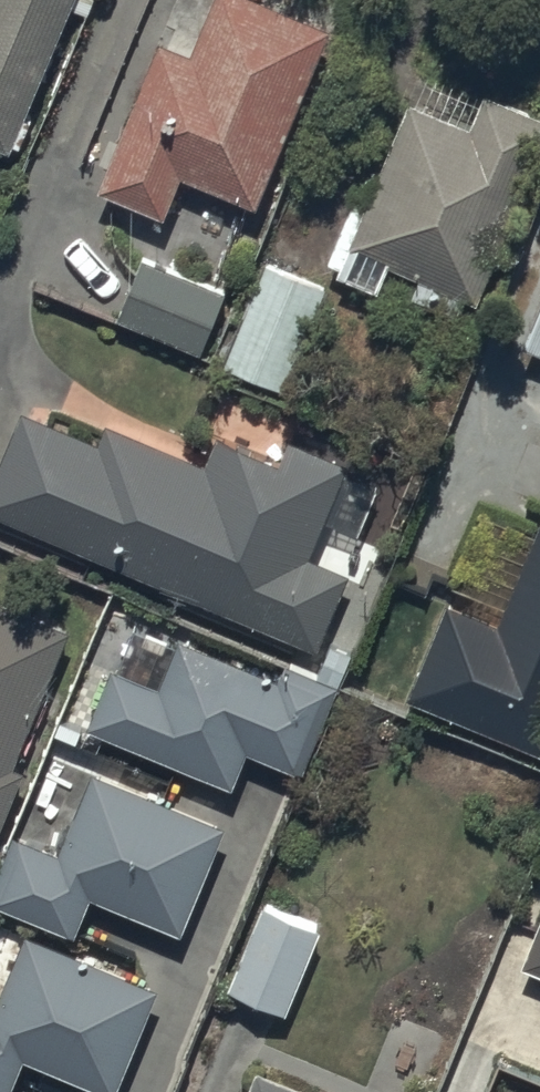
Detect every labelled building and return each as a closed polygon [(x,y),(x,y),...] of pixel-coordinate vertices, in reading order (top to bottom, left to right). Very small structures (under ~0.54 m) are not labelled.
[(14,159),(82,0),(0,0),(0,153),(14,159)] [(261,215),(335,36),(246,0),(222,0),(196,62),(165,49),(104,198),(170,225),(186,185),(261,215)] [(482,75),(467,109),(407,84),(345,235),(475,288),(539,131),(539,99),(482,75)] [(122,326),(204,360),(230,299),(147,265),(122,326)] [(228,373),(288,397),(331,295),(271,271),(228,373)] [(521,330),(539,338),(539,283),(521,330)] [(316,636),(347,561),(307,544),(348,446),(287,422),(277,446),(216,420),(203,451),(105,410),(97,429),(19,397),(0,443),(0,505),(316,636)] [(539,740),(539,504),(496,610),(446,589),(406,684),(539,740)] [(22,757),(12,752),(68,616),(0,588),(0,810),(22,757)] [(85,714),(231,774),(246,738),(301,761),(337,672),(281,649),(275,664),(176,624),(156,673),(109,654),(85,714)] [(179,920),(223,812),(91,758),(57,840),(13,822),(0,853),(0,892),(74,922),(90,883),(179,920)] [(226,976),(285,1001),(320,918),(260,894),(226,976)] [(520,954),(539,962),(539,904),(520,954)] [(112,1082),(156,976),(24,921),(0,978),(0,1080),(7,1083),(23,1046),(112,1082)] [(495,1047),(476,1091),(539,1091),(539,1065),(495,1047)] [(255,1055),(240,1091),(346,1091),(255,1055)]
